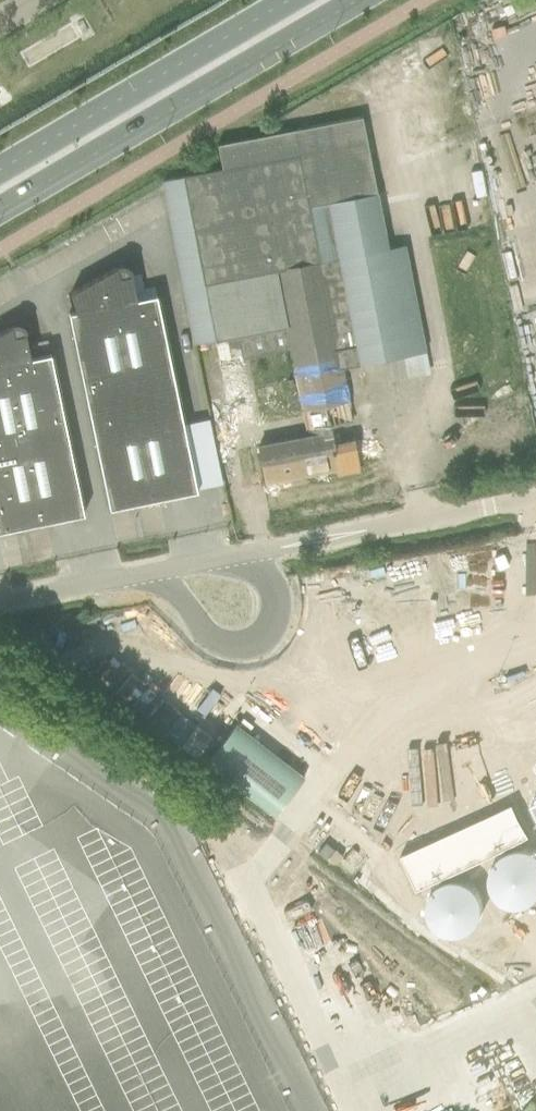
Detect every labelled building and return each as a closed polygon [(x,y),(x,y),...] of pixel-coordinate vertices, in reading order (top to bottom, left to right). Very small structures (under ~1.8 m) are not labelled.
[(395,57),(397,83),(416,81),(414,55),(395,57)] [(405,245),(388,249),(362,116),(217,144),(222,168),(183,175),(183,176),(162,180),(194,344),(213,340),(284,326),(297,392),(304,429),(329,424),(352,420),(341,367),(425,351),(405,245)] [(128,266),(124,264),(121,264),(118,265),(71,291),(75,311),(69,312),(109,508),(197,490),(156,294),(136,298),(131,270),(128,266)] [(19,324),(15,324),(12,324),(0,331),(0,531),(84,513),(51,353),(31,357),(25,330),(22,326),(19,324)] [(251,400),(297,392),(284,326),(213,340),(230,426),(255,421),(251,400)] [(353,439),(333,443),(329,424),(304,429),(305,434),(258,443),(266,483),(336,469),(337,474),(359,470),(353,439)] [(443,623),(446,648),(535,637),(535,621),(532,592),(461,601),(464,620),(443,623)] [(466,717),(354,769),(371,805),(483,753),(466,717)] [(524,795),(535,821),(535,789),(524,795)] [(506,803),(394,855),(411,891),(523,838),(506,803)]
